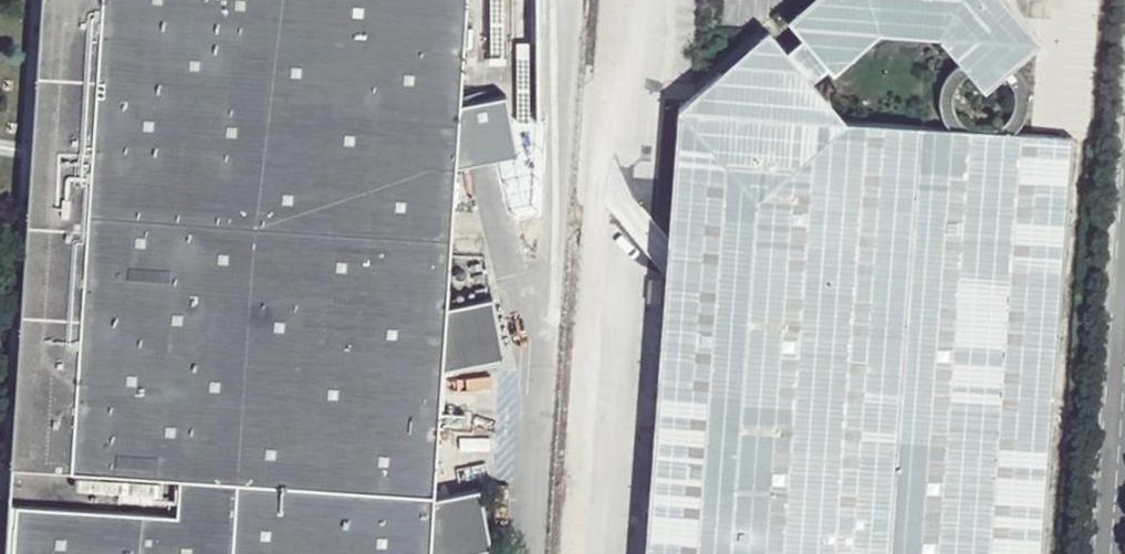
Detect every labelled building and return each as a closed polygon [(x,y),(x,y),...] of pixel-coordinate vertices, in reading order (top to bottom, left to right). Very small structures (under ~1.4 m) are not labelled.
[(6,462),(173,476),(233,478),(429,493),(440,368),(501,357),(488,298),(442,309),(451,168),(514,149),(504,95),(455,102),(461,0),(36,0),(6,462)] [(822,55),(831,67),(837,73),(886,36),(945,38),(989,93),(1050,45),(1015,4),(993,20),(986,10),(995,4),(997,0),(814,0),(805,7),(810,40),(791,53),(765,29),(675,110),(642,553),(1039,553),(1077,144),(830,121),(831,104),(812,81),(803,70),(822,55)] [(803,70),(812,81),(831,67),(822,55),(803,70)] [(173,476),(174,520),(5,505),(1,553),(228,553),(233,478),(173,476)] [(228,553),(490,553),(476,487),(429,493),(233,478),(228,553)]
